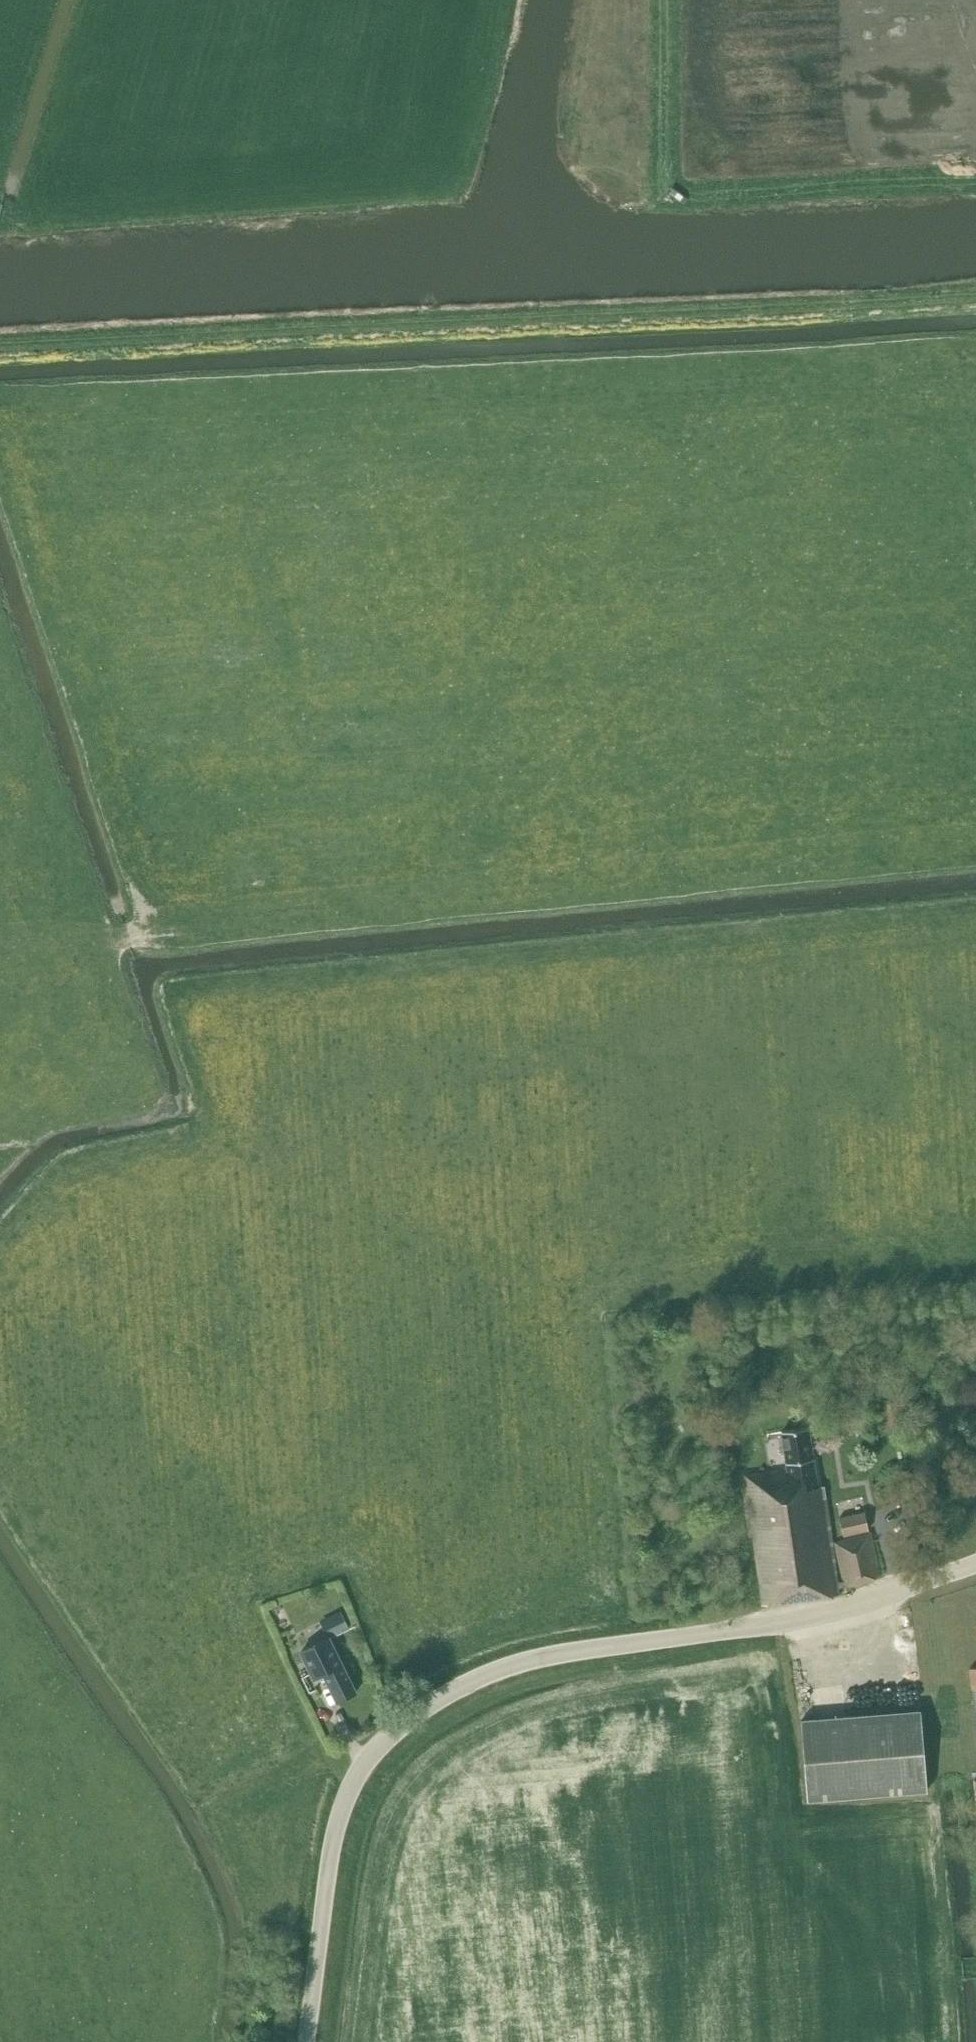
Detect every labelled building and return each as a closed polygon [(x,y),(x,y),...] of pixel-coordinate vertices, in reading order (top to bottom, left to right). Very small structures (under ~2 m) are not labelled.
[(782,1432),(788,1470),(746,1476),(764,1606),(840,1595),(838,1588),(880,1576),(870,1533),(835,1544),(845,1580),(838,1582),(824,1486),(818,1487),(809,1427),(782,1432)] [(843,1535),(869,1530),(865,1512),(840,1518),(843,1535)] [(335,1637),(349,1630),(340,1612),(327,1618),(335,1637)] [(324,1673),(338,1701),(356,1693),(342,1665),(328,1638),(301,1651),(313,1673),(323,1668),(325,1673),(324,1673)] [(807,1800),(927,1790),(921,1711),(801,1720),(807,1800)]
